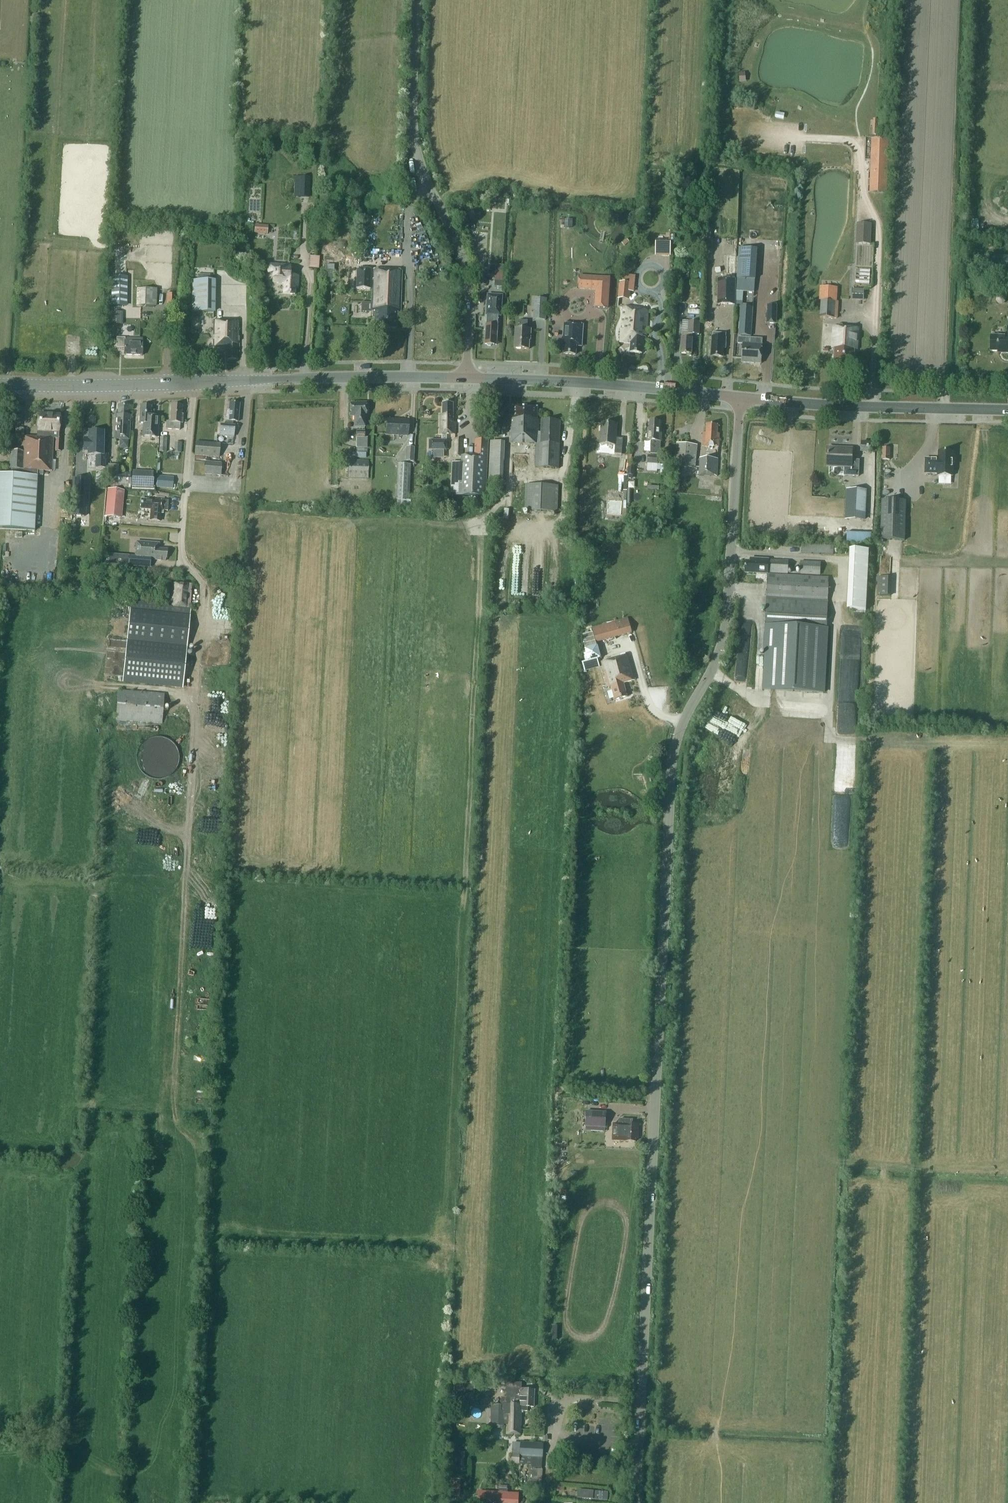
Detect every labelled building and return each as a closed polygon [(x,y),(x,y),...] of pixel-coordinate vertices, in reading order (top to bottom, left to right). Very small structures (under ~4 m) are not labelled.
[(876,140),(874,191),(886,192),(888,140),(876,140)] [(300,177),(299,200),(309,200),(309,177),(300,177)] [(501,209),(502,199),(490,198),(489,208),(501,209)] [(254,233),(267,234),(268,225),(255,225),(254,233)] [(859,230),(858,244),(870,244),(871,230),(859,230)] [(738,278),(756,279),(758,249),(739,248),(737,278),(738,278)] [(724,255),(723,273),(735,273),(736,255),(724,255)] [(269,265),(268,273),(273,274),(273,277),(273,283),(284,283),(283,293),(278,293),(278,294),(295,295),(295,288),(298,288),(298,276),(288,275),(288,268),(290,268),(290,266),(269,265)] [(501,282),(502,270),(492,269),(491,281),(501,282)] [(369,289),(370,270),(357,270),(356,289),(369,289)] [(402,271),(373,270),(372,304),(361,303),(361,312),(373,313),(372,319),(374,319),(374,328),(396,329),(397,314),(400,314),(402,271)] [(192,312),(215,313),(216,280),(210,280),(210,275),(198,275),(198,280),(192,280),(192,312)] [(620,284),(619,295),(628,296),(629,284),(634,285),(634,278),(624,276),(624,284),(620,284)] [(111,306),(126,306),(126,277),(111,277),(111,306)] [(608,308),(610,278),(598,278),(597,290),(596,308),(608,308)] [(755,279),(738,278),(737,291),(754,292),(755,279)] [(719,279),(718,304),(735,304),(735,280),(719,279)] [(137,289),(137,306),(154,307),(155,289),(137,289)] [(864,289),(852,289),(852,300),(864,301),(864,289)] [(572,295),(572,305),(585,305),(586,292),(580,292),(580,295),(572,295)] [(821,292),(820,318),(834,319),(835,301),(836,293),(821,292)] [(493,344),(497,345),(498,316),(501,316),(502,296),(488,295),(487,315),(490,315),(490,325),(486,325),(486,326),(484,327),(484,329),(486,331),(485,344),(486,344),(488,346),(491,346),(493,344)] [(546,305),(546,299),(535,299),(534,305),(534,317),(546,317),(546,305)] [(776,322),(777,305),(767,305),(767,322),(766,322),(766,323),(777,323),(777,322),(776,322)] [(648,310),(639,309),(623,307),(620,343),(631,343),(630,353),(642,354),(644,337),(646,337),(648,310)] [(741,307),(739,336),(751,336),(753,308),(741,307)] [(111,324),(123,324),(123,312),(111,312),(111,324)] [(706,314),(705,330),(713,331),(714,314),(706,314)] [(515,349),(529,349),(530,336),(531,336),(531,330),(527,329),(528,321),(519,320),(519,329),(516,329),(515,349)] [(227,359),(237,359),(237,351),(239,351),(239,321),(213,321),(213,348),(227,348),(227,359)] [(564,346),(564,354),(576,354),(576,346),(582,346),(583,325),(564,324),(563,346),(564,346)] [(681,354),(692,355),(692,339),(692,334),(699,334),(700,324),(689,324),(688,332),(682,332),(682,338),(681,354)] [(835,348),(834,361),(854,363),(855,350),(857,350),(859,328),(834,326),(832,348),(835,348)] [(1004,353),(1007,353),(1007,327),(1007,336),(991,335),(990,351),(1004,352),(1004,353)] [(711,356),(723,357),(724,348),(725,348),(726,333),(713,332),(712,337),(711,356)] [(762,339),(751,338),(738,337),(738,343),(743,344),(742,362),(761,364),(762,344),(762,339)] [(124,355),(142,356),(142,339),(116,338),(116,348),(124,348),(124,355)] [(455,434),(455,421),(453,421),(453,403),(443,402),(443,415),(440,415),(440,434),(442,434),(442,440),(430,440),(430,449),(447,449),(447,434),(455,434)] [(219,436),(234,437),(235,425),(232,425),(233,421),(238,422),(240,404),(229,403),(229,411),(227,411),(226,421),(228,421),(227,425),(220,425),(219,436)] [(366,417),(366,403),(356,403),(356,404),(351,404),(350,404),(350,417),(351,417),(351,416),(355,416),(355,427),(365,427),(365,416),(365,417),(366,417)] [(114,439),(129,440),(130,416),(128,416),(129,406),(118,405),(118,415),(116,415),(114,439)] [(167,429),(179,430),(180,423),(182,423),(183,419),(181,418),(182,406),(171,405),(170,423),(167,422),(167,429)] [(150,434),(150,437),(157,437),(158,417),(150,417),(151,407),(141,406),(140,423),(143,424),(142,433),(150,434)] [(560,444),(560,420),(541,420),(541,432),(539,432),(539,420),(537,420),(538,407),(513,407),(512,419),(510,419),(510,443),(536,444),(535,467),(559,469),(559,444),(560,444)] [(53,438),(56,438),(55,451),(60,451),(61,432),(58,432),(59,427),(59,415),(42,415),(41,426),(41,431),(43,431),(43,437),(24,436),(23,452),(10,451),(9,469),(11,470),(11,475),(0,474),(0,529),(35,531),(37,475),(42,475),(43,471),(51,471),(53,438)] [(386,435),(407,436),(408,421),(387,420),(386,435)] [(647,440),(651,441),(651,454),(660,454),(660,441),(661,441),(662,434),(659,434),(660,421),(650,421),(649,429),(648,429),(647,440)] [(602,423),(600,444),(602,444),(601,447),(606,447),(607,444),(615,445),(615,454),(622,455),(623,439),(616,438),(617,424),(602,423)] [(702,446),(718,447),(719,433),(717,433),(718,425),(706,424),(706,433),(703,433),(702,446)] [(88,451),(88,455),(96,456),(96,468),(105,468),(106,454),(103,454),(103,432),(102,432),(102,430),(95,430),(95,432),(89,431),(89,439),(84,439),(83,451),(88,451)] [(367,438),(365,438),(357,438),(357,452),(367,452),(367,438)] [(454,455),(462,455),(463,439),(455,439),(454,455)] [(462,462),(452,462),(451,495),(486,496),(488,440),(475,440),(475,456),(462,456),(462,462)] [(489,484),(503,485),(506,442),(491,441),(489,484)] [(195,455),(219,457),(220,443),(196,442),(195,455)] [(871,443),(862,442),(861,451),(870,452),(871,443)] [(673,475),(674,476),(672,476),(672,487),(679,488),(681,476),(681,468),(695,468),(697,445),(676,443),(675,466),(674,467),(673,475)] [(407,461),(414,461),(415,447),(407,447),(407,461)] [(844,476),(858,477),(859,460),(852,460),(853,450),(828,448),(828,466),(844,466),(844,476)] [(882,448),(881,459),(890,460),(890,448),(882,448)] [(925,459),(925,474),(937,474),(937,476),(952,476),(953,463),(954,463),(955,456),(953,456),(953,452),(938,452),(938,460),(934,460),(934,459),(933,459),(925,459)] [(648,456),(647,464),(657,465),(658,456),(648,456)] [(700,458),(699,475),(717,476),(718,459),(700,458)] [(348,478),(368,479),(368,462),(348,461),(348,478)] [(205,474),(221,476),(222,463),(206,462),(205,474)] [(398,464),(397,500),(409,500),(411,465),(398,464)] [(132,490),(153,491),(153,472),(132,471),(132,490)] [(109,487),(130,488),(131,473),(109,472),(109,487)] [(157,487),(173,489),(174,478),(157,476),(157,487)] [(74,479),(72,516),(85,517),(87,480),(74,479)] [(525,511),(558,512),(559,486),(526,484),(525,511)] [(845,520),(866,521),(867,490),(846,489),(845,520)] [(109,490),(107,516),(121,518),(123,492),(109,490)] [(168,500),(164,500),(164,498),(155,497),(155,500),(142,499),(141,509),(151,510),(150,520),(160,521),(160,513),(163,513),(163,510),(168,511),(168,500)] [(904,540),(906,500),(882,500),(881,540),(904,540)] [(624,502),(610,501),(609,515),(623,516),(624,502)] [(847,542),(871,542),(872,534),(848,532),(847,542)] [(137,542),(135,559),(129,559),(128,566),(148,567),(149,560),(148,560),(148,557),(150,557),(150,560),(165,561),(166,558),(167,550),(158,549),(159,543),(137,542)] [(802,553),(834,555),(834,547),(802,545),(802,553)] [(867,611),(868,550),(849,550),(847,610),(867,611)] [(768,573),(788,574),(789,561),(769,560),(769,559),(751,558),(751,561),(746,561),(745,573),(768,574),(768,573)] [(800,573),(821,575),(821,562),(801,561),(800,573)] [(765,625),(764,651),(766,651),(764,690),(823,693),(827,626),(828,602),(829,578),(768,575),(766,625),(765,625)] [(877,595),(890,596),(890,578),(882,577),(878,577),(877,595)] [(190,608),(191,584),(175,583),(174,596),(172,596),(171,606),(165,606),(165,605),(131,601),(123,681),(183,687),(191,608),(190,608)] [(616,625),(619,636),(632,632),(628,618),(612,622),(613,626),(616,625)] [(739,675),(749,675),(749,641),(740,640),(739,675)] [(601,662),(609,688),(611,687),(615,700),(627,697),(623,683),(635,680),(628,654),(601,662)] [(164,695),(118,691),(116,720),(161,724),(164,695)] [(158,780),(164,779),(169,777),(173,773),(177,769),(179,764),(179,758),(179,753),(177,748),(173,743),(169,740),(164,738),(158,737),(153,738),(147,740),(143,743),(140,748),(137,753),(137,758),(137,764),(140,769),(143,773),(147,777),(153,779),(158,780)] [(583,1123),(583,1109),(577,1109),(577,1119),(567,1119),(566,1128),(579,1128),(579,1123),(583,1123)] [(585,1126),(605,1127),(606,1112),(586,1111),(585,1126)] [(612,1139),(620,1140),(620,1141),(636,1142),(636,1138),(638,1138),(638,1124),(632,1124),(633,1118),(621,1118),(621,1123),(613,1123),(612,1139)] [(501,1397),(501,1403),(501,1410),(492,1409),(491,1426),(505,1426),(505,1415),(507,1415),(506,1434),(521,1434),(522,1410),(528,1411),(528,1406),(534,1407),(535,1389),(514,1388),(507,1388),(507,1397),(506,1397),(501,1397)] [(543,1468),(544,1443),(521,1442),(520,1454),(512,1454),(512,1464),(532,1465),(532,1468),(543,1468)] [(461,1467),(461,1452),(453,1452),(452,1466),(461,1467)] [(554,1456),(554,1467),(562,1467),(562,1456),(554,1456)] [(532,1480),(541,1481),(542,1469),(533,1468),(532,1480)] [(460,1497),(461,1479),(451,1479),(451,1496),(460,1497)] [(486,1502),(519,1502),(519,1493),(479,1490),(478,1502),(486,1502)] [(609,1499),(609,1490),(577,1490),(577,1499),(609,1499)]
